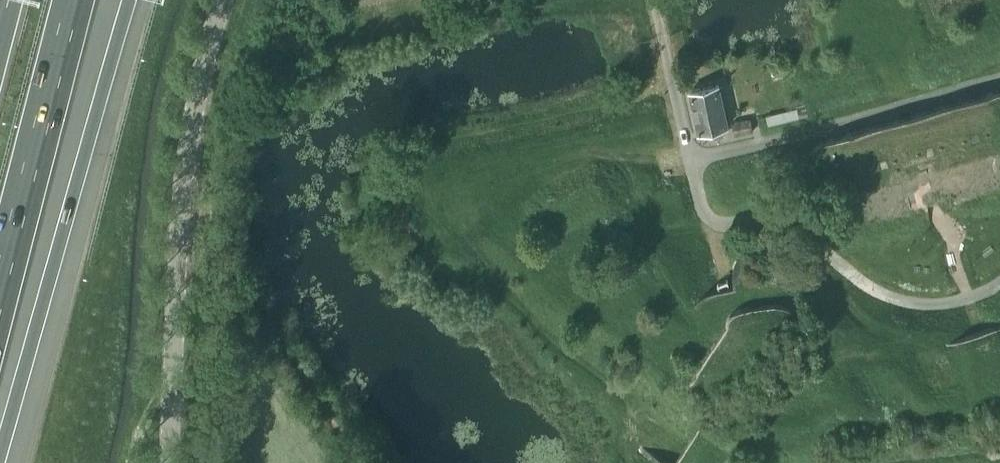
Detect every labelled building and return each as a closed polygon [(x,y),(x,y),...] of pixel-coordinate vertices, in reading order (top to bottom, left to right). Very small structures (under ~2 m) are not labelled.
[(725,136),(723,127),(728,126),(718,83),(688,90),(698,133),(712,129),(714,138),(725,136)] [(751,119),(731,123),(734,136),(754,132),(751,119)] [(648,455),(647,458),(651,462),(661,462),(648,455)]
